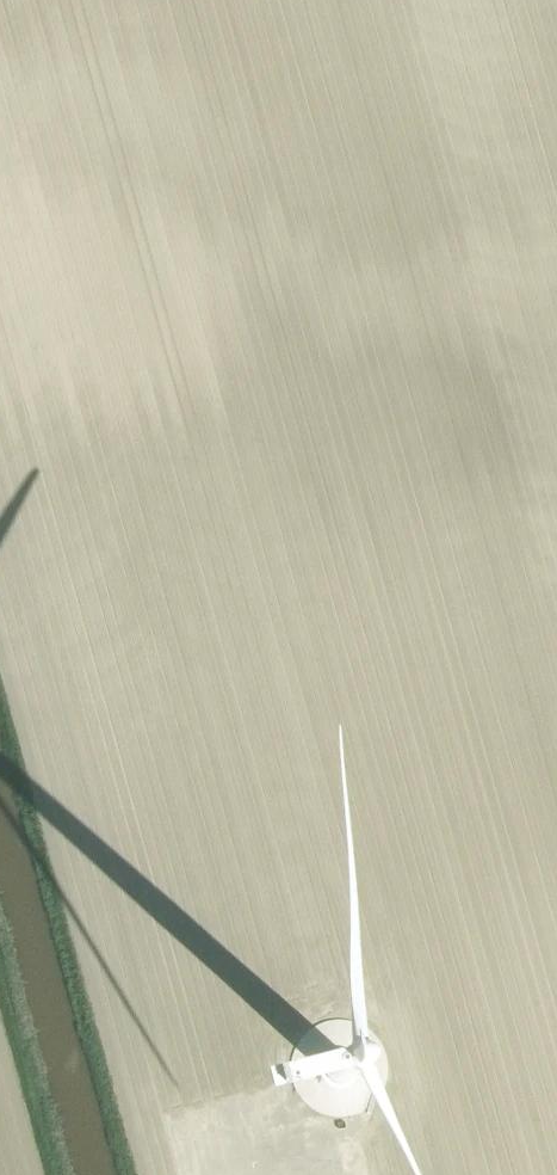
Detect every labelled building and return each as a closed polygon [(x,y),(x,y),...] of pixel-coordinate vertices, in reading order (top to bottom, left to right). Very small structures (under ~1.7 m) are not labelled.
[(353,1071),(353,1069),(353,1067),(353,1064),(352,1062),(350,1060),(349,1059),(347,1057),(345,1056),(343,1055),(341,1055),(339,1054),(337,1055),(334,1055),(332,1056),(330,1057),(329,1059),(327,1060),(326,1062),(325,1064),(324,1067),(324,1069),(324,1071),(325,1073),(326,1075),(327,1077),(329,1079),(330,1081),(332,1082),(334,1083),(336,1083),(339,1083),(341,1083),(343,1083),(345,1082),(347,1081),(349,1079),(350,1077),(352,1075),(353,1073),(353,1071)]
